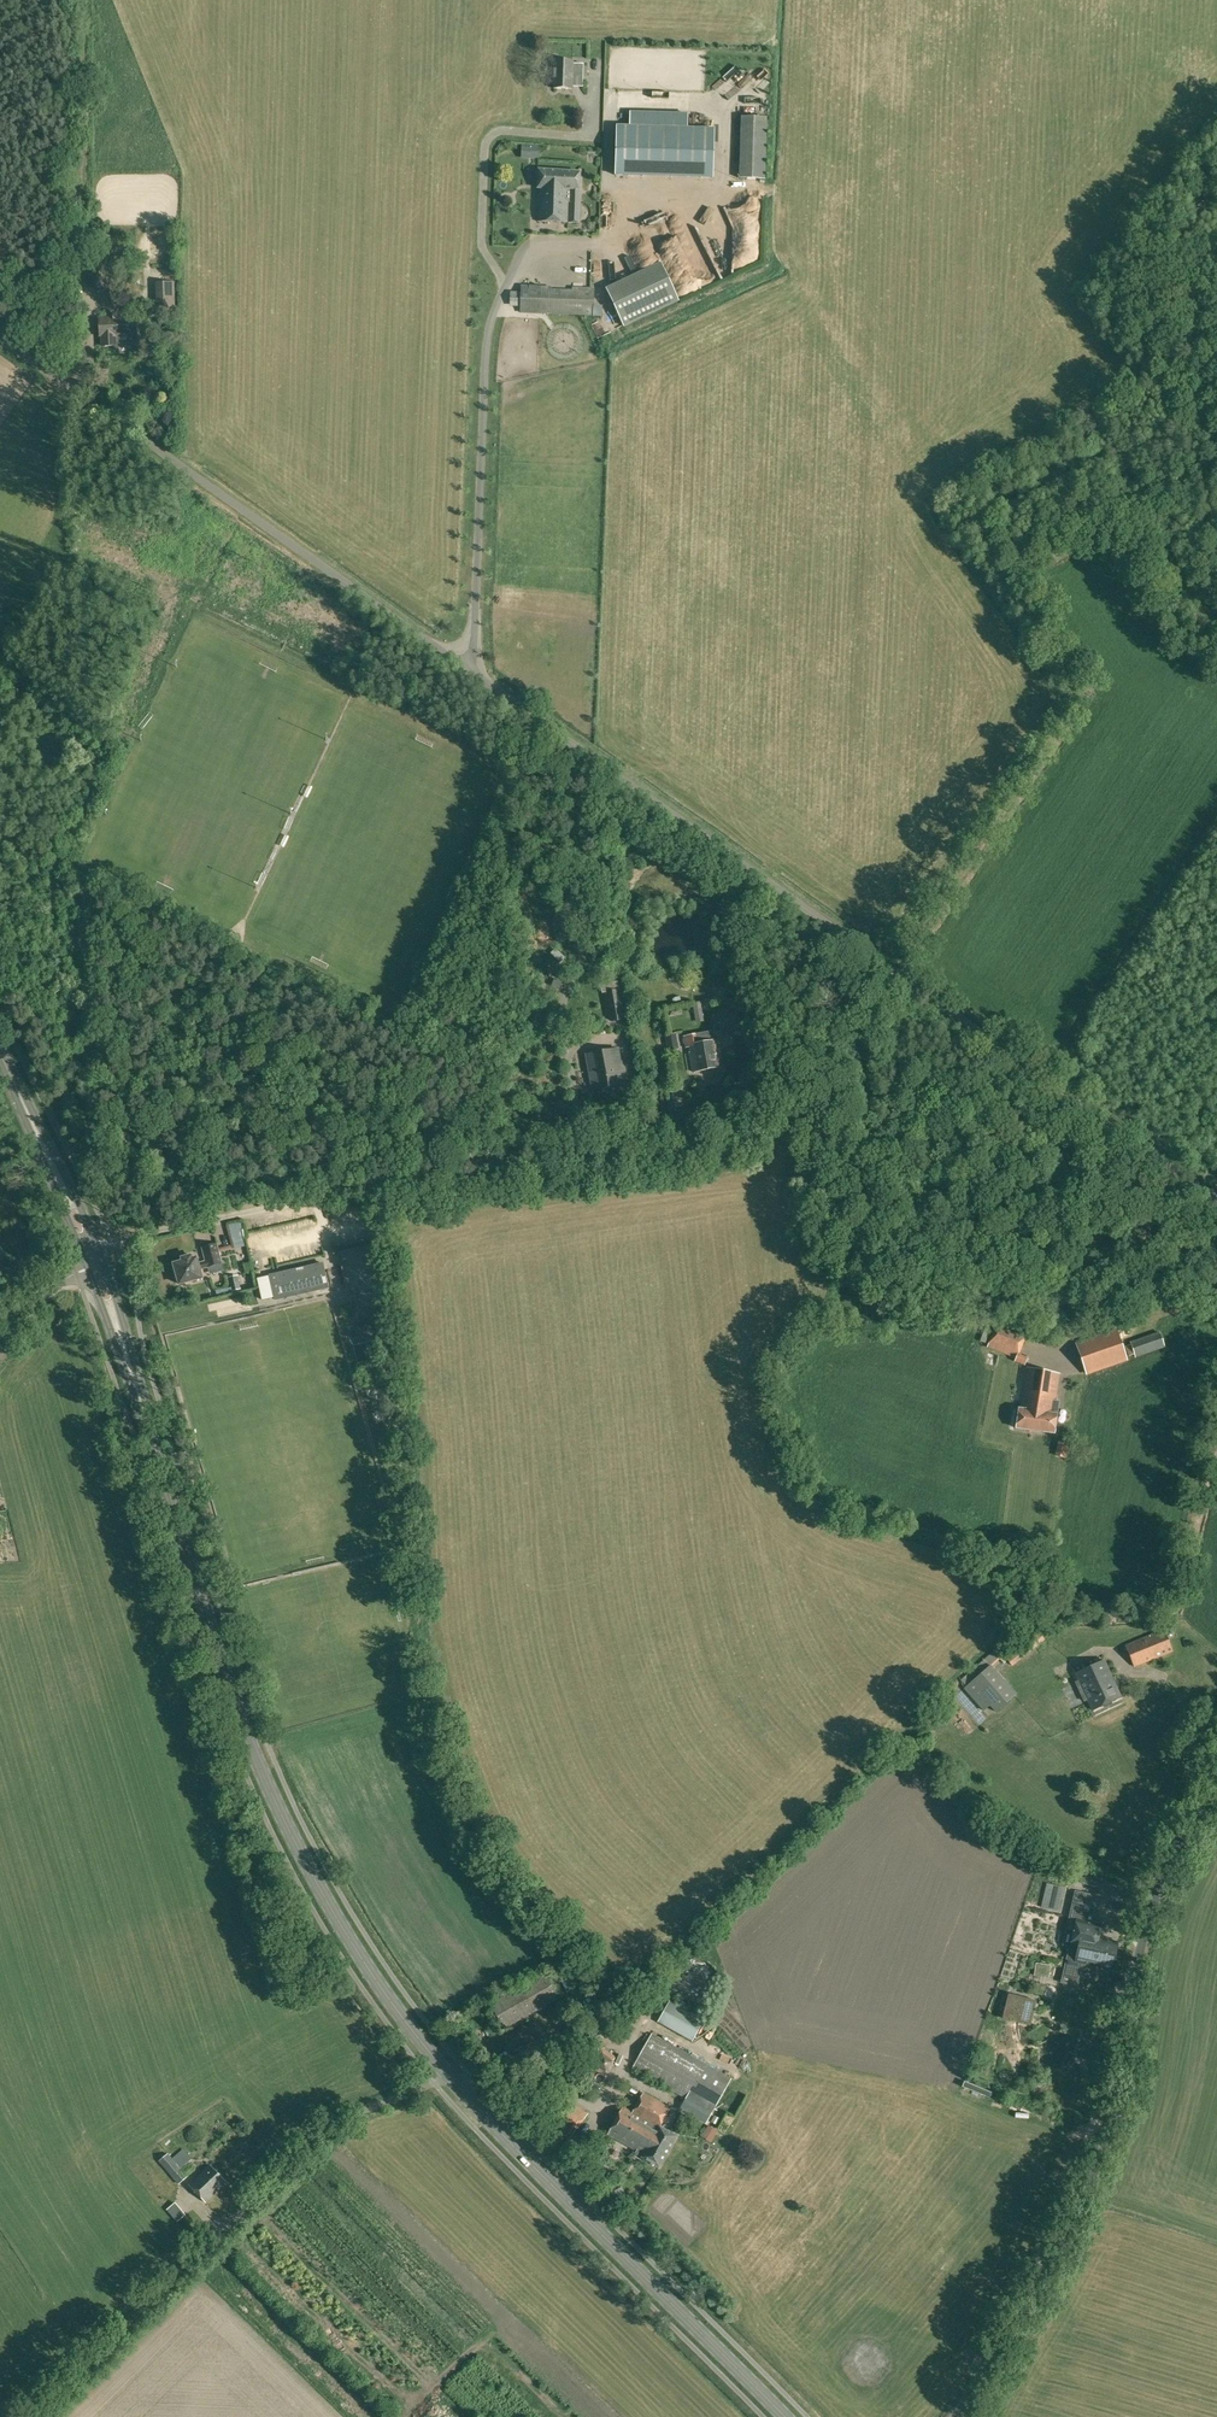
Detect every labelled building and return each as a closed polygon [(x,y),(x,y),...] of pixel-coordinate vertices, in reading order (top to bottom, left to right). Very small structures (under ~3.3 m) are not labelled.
[(760,53),(759,65),(771,66),(772,54),(760,53)] [(745,66),(744,56),(733,56),(733,67),(745,66)] [(582,75),(582,63),(572,63),(572,61),(554,60),(553,88),(571,88),(571,75),(582,75)] [(620,100),(620,76),(612,76),(612,100),(620,100)] [(766,180),(767,118),(741,117),(740,179),(766,180)] [(712,180),(714,129),(616,126),(614,177),(712,180)] [(578,224),(579,199),(580,190),(579,190),(580,172),(538,170),(537,189),(539,189),(538,222),(578,224)] [(89,289),(98,289),(108,288),(106,263),(88,263),(89,289)] [(678,301),(661,263),(607,288),(624,326),(678,301)] [(156,317),(175,317),(175,282),(155,282),(156,317)] [(520,313),(593,316),(593,317),(602,317),(602,307),(593,307),(594,288),(572,287),(572,291),(551,290),(551,286),(521,285),(521,292),(511,292),(510,306),(520,306),(520,313)] [(129,320),(126,320),(126,318),(98,319),(99,336),(101,336),(102,346),(114,346),(114,336),(127,335),(130,334),(131,345),(143,344),(142,319),(129,319),(129,320)] [(547,916),(561,913),(558,903),(545,906),(547,916)] [(555,981),(553,987),(560,990),(563,983),(555,981)] [(626,1019),(620,990),(621,990),(619,981),(601,984),(602,993),(605,993),(610,1022),(626,1019)] [(696,1023),(704,1022),(704,1020),(701,1001),(692,1003),(696,1023)] [(720,1032),(740,1029),(737,1013),(717,1016),(720,1032)] [(714,1041),(712,1031),(684,1037),(686,1047),(689,1047),(690,1053),(693,1072),(722,1066),(717,1040),(714,1041)] [(684,1054),(684,1036),(672,1035),(671,1053),(684,1054)] [(621,1061),(619,1048),(586,1054),(593,1090),(625,1085),(623,1075),(626,1075),(624,1061),(621,1061)] [(233,1248),(245,1245),(241,1228),(229,1232),(233,1248)] [(207,1268),(223,1264),(219,1249),(217,1243),(201,1247),(206,1262),(199,1264),(197,1258),(192,1259),(191,1256),(182,1258),(183,1261),(174,1264),(180,1284),(202,1278),(200,1270),(207,1268)] [(328,1288),(323,1263),(270,1275),(275,1297),(276,1300),(328,1288)] [(275,1297),(270,1275),(258,1278),(260,1287),(260,1289),(263,1300),(275,1297)] [(240,1289),(237,1276),(229,1277),(232,1291),(240,1289)] [(1020,1353),(1027,1338),(995,1326),(986,1351),(996,1355),(998,1352),(1015,1359),(1014,1362),(1025,1366),(1028,1356),(1020,1353)] [(1087,1374),(1125,1361),(1114,1331),(1077,1344),(1087,1374)] [(1135,1358),(1165,1348),(1160,1331),(1130,1342),(1131,1344),(1125,1347),(1129,1356),(1134,1354),(1135,1358)] [(1056,1414),(1057,1408),(1055,1408),(1060,1373),(1027,1368),(1020,1409),(1019,1409),(1016,1428),(1055,1434),(1058,1414),(1056,1414)] [(1125,1645),(1134,1667),(1173,1651),(1164,1629),(1125,1645)] [(1181,1647),(1184,1658),(1193,1656),(1190,1645),(1181,1647)] [(1111,1703),(1121,1697),(1102,1660),(1074,1674),(1079,1684),(1076,1686),(1084,1701),(1087,1700),(1093,1712),(1105,1707),(1105,1708),(1112,1704),(1111,1703)] [(996,1714),(1016,1696),(990,1666),(964,1689),(983,1711),(989,1706),(996,1714)] [(1098,1936),(1100,1923),(1092,1921),(1098,1896),(1075,1891),(1066,1929),(1071,1931),(1068,1945),(1116,1956),(1119,1943),(1098,1939),(1099,1936),(1098,1936)] [(1116,1956),(1068,1945),(1060,1983),(1076,1986),(1080,1968),(1085,1964),(1096,1967),(1096,1969),(1100,1972),(1103,1973),(1107,1971),(1109,1970),(1113,1970),(1116,1956)] [(506,2027),(556,1999),(543,1976),(493,2004),(506,2027)] [(1043,1996),(1046,1986),(1035,1983),(1032,1994),(1043,1996)] [(1029,2027),(1036,2001),(1013,1996),(1007,2022),(1029,2027)] [(692,2041),(704,2019),(671,2000),(658,2023),(692,2041)] [(706,2124),(732,2078),(652,2033),(632,2068),(686,2098),(680,2109),(706,2124)] [(708,2039),(704,2044),(715,2053),(719,2048),(708,2039)] [(660,2127),(670,2108),(642,2093),(633,2111),(623,2105),(607,2135),(637,2150),(635,2153),(642,2158),(659,2167),(676,2136),(660,2127)] [(565,2145),(589,2112),(568,2099),(544,2130),(565,2145)] [(183,2156),(179,2152),(172,2158),(168,2153),(159,2161),(178,2185),(188,2176),(181,2168),(192,2159),(186,2153),(183,2156)] [(206,2202),(226,2182),(210,2165),(189,2185),(206,2202)]
